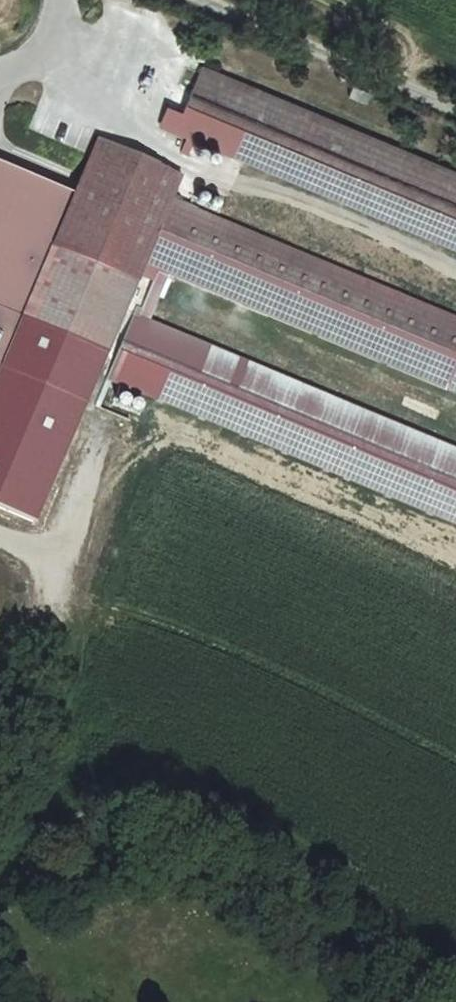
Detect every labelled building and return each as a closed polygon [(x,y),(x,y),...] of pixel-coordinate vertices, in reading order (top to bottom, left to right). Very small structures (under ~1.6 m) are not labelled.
[(157,130),(184,140),(177,158),(184,161),(191,143),(455,248),(455,167),(202,68),(183,117),(165,110),(157,130)] [(344,100),(327,93),(322,103),(340,111),(344,100)] [(97,151),(76,204),(0,174),(0,518),(43,535),(144,283),(157,288),(146,317),(141,315),(112,388),(455,525),(455,449),(151,327),(170,279),(454,392),(455,393),(455,316),(175,203),(182,184),(97,151)]
